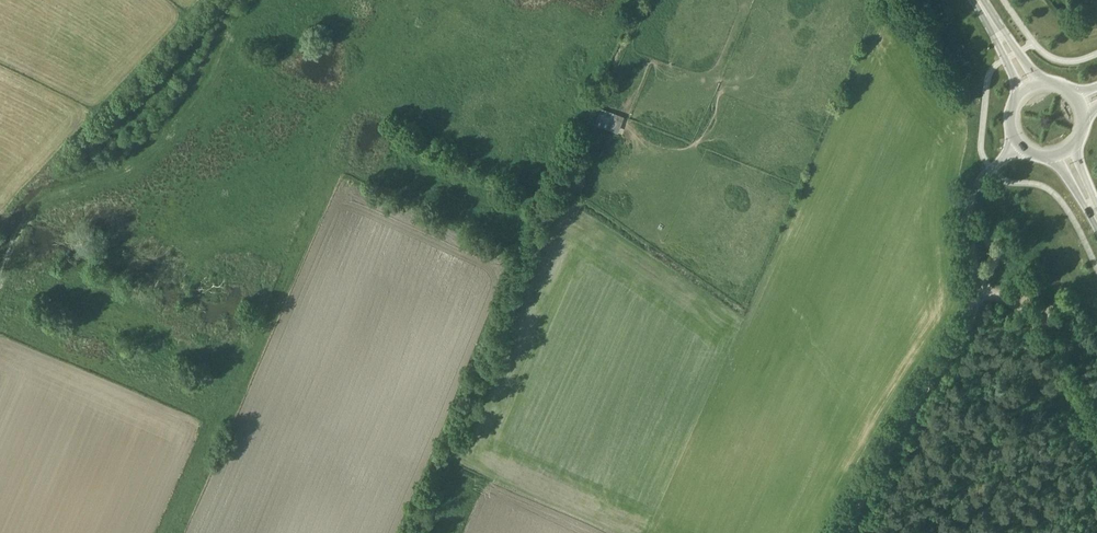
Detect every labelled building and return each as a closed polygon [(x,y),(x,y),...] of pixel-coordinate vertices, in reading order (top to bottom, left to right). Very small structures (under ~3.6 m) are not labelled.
[(615,133),(622,116),(600,107),(593,124),(615,133)] [(579,192),(583,176),(570,172),(565,188),(579,192)]
